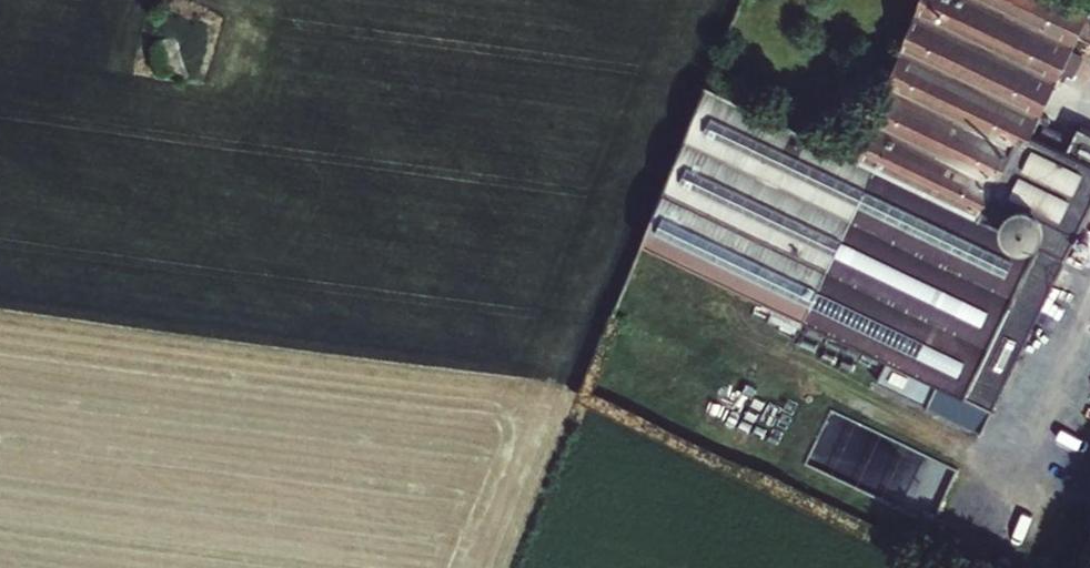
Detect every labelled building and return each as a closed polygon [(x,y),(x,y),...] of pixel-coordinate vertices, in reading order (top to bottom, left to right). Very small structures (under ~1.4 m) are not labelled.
[(1076,0),(920,0),(859,153),(708,82),(668,182),(644,242),(821,326),(888,359),(877,381),(982,431),(1089,206),(1089,130),(1079,125),(1069,150),(1033,133),(1080,36),(1089,41),(1089,7),(1076,0)] [(174,32),(152,39),(161,69),(189,75),(178,34),(174,32)]
